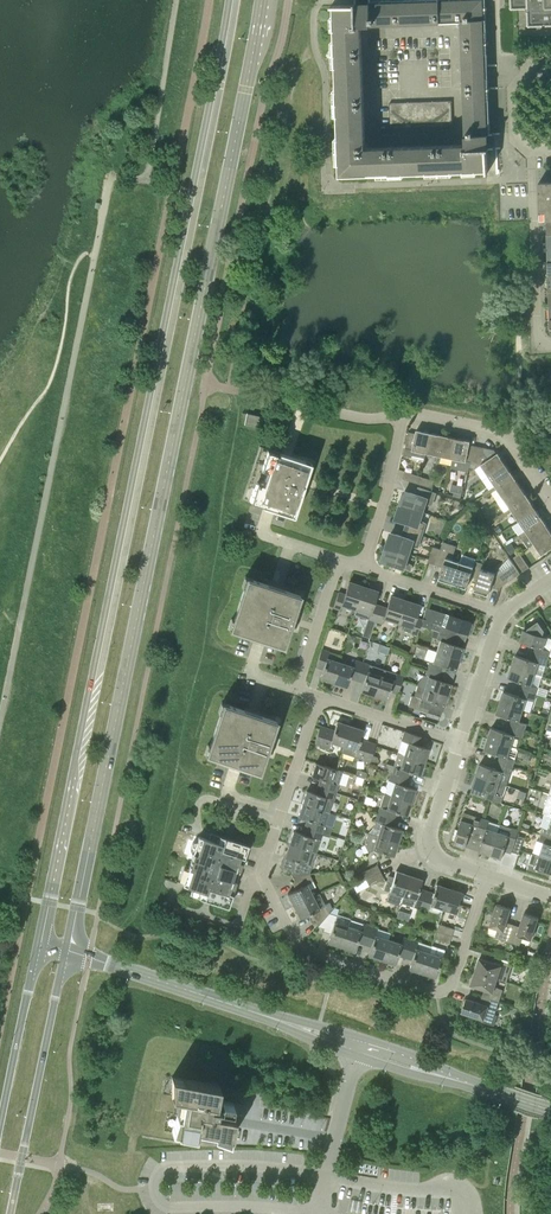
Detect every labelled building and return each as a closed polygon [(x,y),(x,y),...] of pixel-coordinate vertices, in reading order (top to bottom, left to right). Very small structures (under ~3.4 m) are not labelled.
[(355,4),(332,5),(332,7),(333,7),(339,176),(487,171),(487,173),(488,172),(487,149),(493,149),(493,133),(490,133),(488,80),(486,0),(383,0),(371,0),(355,0),(355,4)] [(511,8),(529,7),(530,23),(550,23),(550,0),(511,0),(511,8)] [(539,182),(540,220),(547,220),(550,219),(550,182),(539,182)] [(286,421),(285,421),(287,415),(287,414),(278,412),(278,413),(277,420),(276,420),(286,422),(286,421)] [(267,417),(247,413),(248,413),(247,413),(245,424),(265,428),(268,417),(267,417)] [(425,460),(426,453),(430,433),(417,430),(416,433),(409,432),(405,449),(404,456),(425,460)] [(436,462),(438,463),(444,435),(430,433),(426,453),(437,455),(436,462)] [(441,456),(453,459),(457,438),(444,435),(438,463),(440,463),(441,456)] [(470,467),(472,467),(477,446),(470,445),(470,441),(457,438),(453,459),(470,462),(470,467)] [(242,499),(264,506),(294,516),(311,463),(260,446),(242,499)] [(489,476),(506,464),(496,450),(477,446),(472,467),(477,468),(481,465),(489,476)] [(489,476),(495,486),(496,487),(513,476),(506,464),(489,476)] [(432,488),(434,481),(421,477),(405,471),(402,478),(419,484),(432,488)] [(513,476),(496,487),(495,486),(489,490),(491,493),(497,489),(504,498),(521,487),(513,476)] [(463,495),(465,484),(453,482),(451,494),(463,495)] [(504,498),(510,508),(511,510),(529,498),(521,487),(504,498)] [(400,504),(423,512),(426,504),(432,505),(436,493),(421,488),(419,495),(405,490),(400,504)] [(510,508),(504,512),(507,515),(513,511),(519,521),(536,509),(529,498),(511,510),(510,508)] [(407,530),(423,535),(426,523),(421,520),(423,512),(400,504),(396,518),(409,523),(407,530)] [(519,521),(525,530),(526,532),(544,520),(536,509),(519,521)] [(526,532),(525,530),(519,534),(522,538),(528,547),(534,543),(550,532),(550,531),(544,520),(526,532)] [(387,546),(409,554),(412,546),(419,547),(423,535),(407,530),(405,537),(391,532),(387,546)] [(534,543),(542,555),(550,549),(550,532),(534,543)] [(453,584),(460,562),(452,559),(456,546),(443,542),(440,551),(436,565),(443,567),(439,579),(453,584)] [(409,554),(387,546),(382,560),(411,570),(413,565),(407,562),(409,554)] [(436,565),(440,551),(433,548),(428,562),(436,565)] [(523,572),(529,567),(520,553),(514,557),(523,572)] [(471,576),(478,578),(481,569),(483,563),(476,561),(477,559),(463,555),(461,562),(460,562),(453,584),(467,588),(471,576)] [(495,573),(481,569),(478,578),(474,591),(488,595),(492,584),(501,587),(520,574),(514,564),(502,572),(501,569),(495,573)] [(300,617),(294,615),(300,595),(254,580),(251,590),(244,587),(234,619),(241,621),(237,631),(283,646),(290,626),(296,628),(300,617)] [(342,604),(356,609),(363,587),(349,582),(345,594),(338,592),(333,607),(340,609),(342,604)] [(375,622),(380,606),(374,603),(378,591),(363,587),(356,609),(370,614),(368,620),(375,622)] [(398,622),(405,600),(391,596),(387,608),(380,606),(375,622),(396,629),(398,622)] [(417,635),(420,625),(422,619),(416,616),(420,605),(405,600),(398,622),(405,625),(403,630),(417,635)] [(439,632),(453,637),(456,630),(468,634),(471,622),(448,615),(445,626),(441,625),(439,632)] [(550,651),(550,638),(547,637),(524,630),(520,641),(536,646),(534,653),(549,658),(550,651)] [(437,651),(459,659),(463,647),(451,643),(453,637),(439,632),(437,639),(440,640),(437,651)] [(320,678),(333,683),(340,662),(327,658),(329,651),(322,649),(316,667),(323,669),(320,678)] [(427,668),(442,673),(444,666),(456,670),(459,659),(437,651),(433,662),(430,661),(427,668)] [(512,666),(535,673),(539,662),(546,665),(549,658),(534,653),(532,660),(516,655),(512,666)] [(349,678),(357,680),(363,662),(355,660),(353,666),(340,662),(333,683),(347,687),(349,678)] [(361,691),(374,696),(381,675),(368,671),(370,665),(363,662),(357,680),(363,683),(361,691)] [(537,694),(539,687),(543,676),(535,673),(512,666),(508,677),(524,683),(522,689),(537,694)] [(425,687),(448,695),(451,684),(439,680),(442,673),(427,668),(425,675),(428,676),(425,687)] [(381,675),(374,696),(387,700),(390,691),(398,694),(403,676),(396,673),(394,680),(381,675)] [(414,696),(418,698),(415,705),(430,709),(432,702),(444,706),(448,695),(425,687),(418,685),(414,696)] [(500,702),(523,710),(527,699),(534,701),(537,694),(522,689),(520,696),(504,691),(500,702)] [(510,726),(525,730),(527,723),(520,721),(523,710),(500,702),(496,714),(513,719),(510,726)] [(276,742),(270,740),(276,721),(230,705),(227,715),(220,713),(210,745),(217,747),(213,757),(259,772),(266,752),(272,754),(276,742)] [(331,742),(344,746),(351,726),(337,721),(334,730),(320,725),(319,728),(314,744),(329,748),(331,742)] [(343,753),(355,757),(362,759),(368,741),(361,739),(364,730),(351,726),(344,746),(345,746),(343,753)] [(488,739),(511,746),(515,735),(522,737),(525,730),(510,726),(508,732),(492,727),(488,739)] [(397,753),(425,762),(429,748),(420,746),(423,737),(404,731),(401,740),(397,753)] [(499,762),(513,767),(515,760),(508,757),(511,746),(488,739),(485,750),(501,755),(499,762)] [(376,744),(368,741),(362,759),(370,762),(372,754),(376,744)] [(391,773),(409,779),(411,772),(420,775),(425,762),(397,753),(393,766),(391,773)] [(476,775),(499,782),(503,771),(511,774),(513,767),(499,762),(496,769),(480,763),(476,775)] [(318,786),(336,792),(338,785),(332,783),(336,769),(316,763),(311,776),(320,779),(318,786)] [(364,778),(367,771),(357,768),(354,775),(364,778)] [(391,796),(411,802),(416,789),(407,786),(409,779),(391,773),(389,780),(395,782),(391,796)] [(501,803),(503,796),(507,785),(499,782),(476,775),(473,786),(489,791),(487,798),(501,803)] [(302,804),(330,813),(330,812),(324,810),(328,798),(334,799),(336,792),(318,786),(316,793),(307,790),(302,804)] [(378,814),(396,820),(398,813),(407,816),(411,802),(391,796),(384,794),(378,814)] [(305,827),(323,833),(330,835),(333,827),(326,825),(330,813),(302,804),(298,817),(307,820),(305,827)] [(378,836),(398,843),(402,830),(393,827),(396,820),(378,814),(373,827),(380,829),(378,836)] [(471,830),(478,832),(483,818),(476,816),(473,823),(462,820),(454,843),(466,846),(471,830)] [(479,851),(491,855),(501,824),(489,821),(490,821),(483,818),(478,832),(485,835),(479,851)] [(550,837),(550,820),(548,829),(544,827),(541,834),(550,837)] [(507,842),(514,844),(517,835),(519,830),(512,828),(501,824),(491,855),(502,858),(507,842)] [(289,844),(310,851),(314,838),(321,840),(323,833),(305,827),(303,834),(294,831),(289,844)] [(229,908),(241,871),(249,845),(210,832),(208,839),(199,836),(183,885),(192,888),(190,895),(229,908)] [(368,852),(373,849),(394,856),(398,843),(378,836),(368,833),(365,844),(368,852)] [(550,859),(550,837),(541,834),(539,841),(537,840),(533,853),(539,856),(550,859)] [(517,835),(514,844),(512,852),(519,854),(524,838),(517,835)] [(309,874),(312,866),(316,853),(310,851),(289,844),(282,867),(293,871),(292,875),(309,874)] [(550,873),(550,859),(539,856),(533,853),(527,869),(550,877),(550,873)] [(362,881),(366,879),(380,871),(377,865),(369,869),(367,864),(362,867),(364,871),(358,874),(362,881)] [(366,879),(369,885),(384,878),(380,871),(366,879)] [(387,898),(400,902),(409,875),(396,871),(393,879),(388,877),(384,890),(390,891),(387,898)] [(313,896),(310,890),(316,887),(309,874),(292,875),(295,881),(292,882),(296,889),(288,894),(294,906),(313,896)] [(400,902),(421,909),(427,891),(420,888),(423,880),(409,875),(400,902)] [(430,905),(443,909),(450,888),(436,884),(434,893),(427,891),(421,909),(428,911),(430,905)] [(450,888),(443,909),(456,913),(463,893),(450,888)] [(318,926),(329,913),(326,905),(320,908),(313,896),(294,906),(300,919),(309,914),(312,921),(314,920),(318,926)] [(508,941),(513,924),(507,922),(511,908),(497,904),(490,926),(498,929),(496,937),(508,941)] [(328,942),(341,946),(348,926),(335,922),(337,915),(329,913),(318,926),(324,928),(323,931),(331,933),(328,942)] [(513,924),(508,941),(520,945),(523,937),(531,939),(538,917),(525,913),(520,926),(513,924)] [(357,942),(364,944),(370,926),(363,924),(361,930),(348,926),(341,946),(354,951),(357,942)] [(436,931),(452,936),(454,929),(438,924),(436,931)] [(368,955),(382,960),(388,939),(391,933),(377,928),(370,926),(364,944),(371,946),(368,955)] [(434,938),(449,943),(452,936),(436,931),(434,938)] [(398,955),(405,957),(411,939),(404,937),(401,944),(388,939),(382,960),(395,964),(398,955)] [(409,969),(422,973),(431,946),(411,939),(405,957),(412,960),(409,969)] [(431,946),(422,973),(435,977),(442,957),(444,951),(431,946)] [(475,971),(497,979),(500,971),(509,973),(513,961),(496,956),(493,962),(480,958),(475,971)] [(482,996),(499,1002),(503,990),(495,986),(497,979),(475,971),(471,985),(485,989),(482,996)] [(499,1002),(482,996),(480,1003),(467,998),(462,1012),(484,1019),(487,1011),(495,1013),(499,1002)] [(232,1136),(234,1126),(235,1117),(224,1116),(226,1108),(232,1109),(233,1102),(217,1100),(220,1085),(172,1076),(172,1078),(172,1096),(178,1097),(177,1115),(172,1131),(177,1132),(177,1133),(196,1137),(196,1135),(214,1136),(230,1141),(231,1136),(232,1136)] [(492,1211),(501,1210),(500,1201),(492,1202),(492,1211)]
